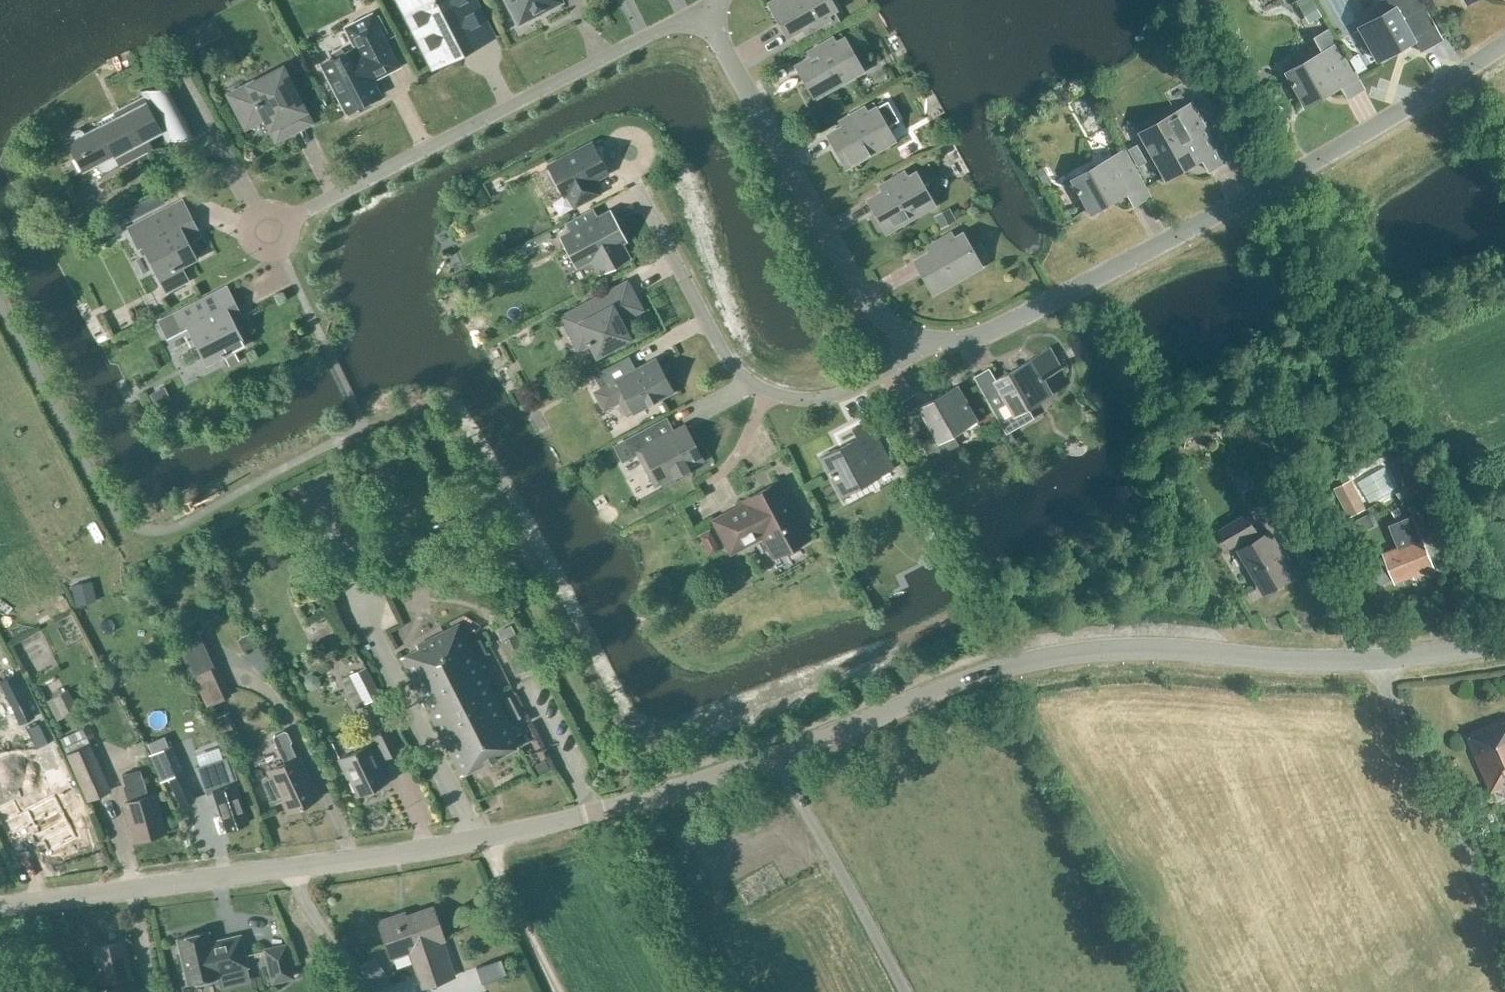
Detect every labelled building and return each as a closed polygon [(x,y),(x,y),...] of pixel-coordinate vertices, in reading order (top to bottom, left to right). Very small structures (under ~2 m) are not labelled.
[(434,67),(491,37),(472,0),(400,0),(434,67)] [(506,6),(509,5),(518,24),(561,2),(560,0),(503,0),(506,6)] [(769,3),(788,36),(809,24),(812,29),(829,19),(826,14),(835,9),(830,0),(775,0),(769,3)] [(1444,38),(1423,0),(1378,0),(1377,1),(1384,13),(1361,26),(1380,59),(1415,39),(1422,50),(1444,38)] [(343,26),(354,48),(321,65),(345,112),(356,106),(359,111),(372,105),(370,100),(381,94),(380,93),(377,94),(371,81),(398,66),(370,12),(343,26)] [(1349,96),(1364,88),(1339,42),(1337,43),(1329,29),(1314,37),(1322,52),(1288,71),(1307,104),(1308,104),(1305,99),(1340,80),(1349,96)] [(796,65),(815,98),(862,71),(844,38),(835,43),(832,38),(815,48),(818,53),(796,65)] [(1359,52),(1351,57),(1359,71),(1367,66),(1359,52)] [(243,111),(249,124),(265,116),(276,139),(309,122),(301,106),(304,105),(292,82),(290,83),(282,68),(249,85),(251,89),(232,99),(239,113),(243,111)] [(71,135),(72,140),(72,141),(68,144),(83,172),(96,164),(102,175),(153,148),(148,138),(161,130),(167,142),(172,140),(195,138),(169,88),(140,91),(144,97),(97,122),(99,127),(86,134),(86,133),(85,133),(82,130),(78,129),(75,130),(73,132),(71,135)] [(849,122),(828,135),(846,167),(894,140),(885,125),(897,119),(887,101),(867,113),(864,107),(846,117),(849,122)] [(1210,169),(1225,161),(1193,103),(1141,131),(1167,178),(1169,177),(1166,172),(1201,153),(1210,169)] [(1495,125),(1489,116),(1480,121),(1485,131),(1495,125)] [(607,172),(592,144),(591,144),(591,145),(577,153),(576,151),(562,158),(564,160),(551,167),(550,166),(549,166),(564,195),(565,194),(564,193),(567,191),(575,205),(599,193),(591,179),(605,172),(606,173),(607,172)] [(1125,150),(1074,178),(1093,212),(1094,211),(1091,206),(1126,187),(1135,204),(1150,195),(1125,150)] [(934,205),(915,172),(907,177),(904,172),(886,182),(889,187),(868,200),(886,232),(934,205)] [(158,192),(121,212),(126,222),(164,203),(158,192)] [(199,235),(182,201),(129,228),(139,247),(143,245),(167,291),(187,281),(180,266),(195,259),(187,242),(199,235)] [(592,257),(598,268),(603,270),(624,259),(626,254),(619,242),(624,240),(609,213),(598,218),(593,208),(565,223),(571,233),(566,236),(564,241),(575,261),(580,263),(592,257)] [(950,210),(935,218),(940,227),(955,219),(950,210)] [(981,266),(962,233),(953,238),(950,233),(933,243),(936,248),(915,260),(933,293),(981,266)] [(640,309),(626,284),(563,317),(579,348),(591,342),(597,353),(627,337),(618,320),(640,309)] [(207,363),(223,355),(228,364),(238,359),(233,350),(244,344),(236,329),(233,331),(222,309),(234,303),(226,288),(159,322),(166,338),(188,327),(207,363)] [(995,380),(989,368),(974,376),(1006,433),(1034,418),(1027,406),(1050,393),(1042,378),(1060,367),(1050,349),(995,380)] [(626,416),(672,392),(655,360),(635,371),(628,357),(603,370),(609,381),(592,390),(603,411),(619,402),(626,416)] [(914,395),(899,403),(931,460),(959,445),(952,433),(975,420),(956,386),(921,407),(914,395)] [(622,460),(638,452),(647,469),(652,467),(659,482),(672,475),(675,480),(691,472),(688,466),(702,459),(695,446),(699,443),(690,426),(685,429),(684,426),(667,436),(659,421),(614,445),(622,460)] [(820,457),(841,496),(892,469),(867,421),(852,429),(857,438),(820,457)] [(1366,507),(1351,479),(1335,487),(1350,515),(1366,507)] [(794,517),(776,483),(745,499),(748,505),(716,522),(731,550),(763,533),(775,556),(806,539),(801,530),(804,529),(797,515),(794,517)] [(1354,533),(1375,523),(1371,512),(1349,522),(1354,533)] [(1240,549),(1264,588),(1282,578),(1284,581),(1298,573),(1287,554),(1284,555),(1270,532),(1256,540),(1252,533),(1257,530),(1247,514),(1221,530),(1230,546),(1242,539),(1246,546),(1240,549)] [(1385,555),(1386,557),(1374,562),(1383,582),(1394,577),(1396,581),(1421,571),(1422,574),(1433,570),(1431,566),(1433,565),(1413,516),(1390,525),(1400,549),(1385,555)] [(717,544),(710,531),(701,536),(709,553),(716,550),(717,544)] [(305,559),(297,562),(301,571),(309,567),(305,559)] [(91,582),(72,586),(76,605),(95,601),(91,582)] [(458,624),(417,645),(418,649),(402,657),(462,775),(520,745),(458,624)] [(536,663),(520,631),(500,642),(516,673),(536,663)] [(251,634),(242,638),(248,649),(257,644),(251,634)] [(365,666),(340,678),(355,708),(380,695),(365,666)] [(208,706),(228,696),(215,667),(195,676),(208,706)] [(68,689),(48,700),(58,719),(78,708),(68,689)] [(524,714),(514,695),(507,699),(517,717),(524,714)] [(238,731),(229,711),(215,718),(224,737),(238,731)] [(1504,786),(1504,722),(1467,738),(1491,792),(1504,786)] [(377,762),(398,751),(386,726),(364,737),(369,745),(340,759),(348,777),(350,776),(359,795),(386,781),(377,762)] [(303,804),(316,798),(298,758),(297,758),(290,744),(291,741),(287,732),(284,731),(275,736),(274,739),(285,764),(271,771),(272,774),(264,778),(262,783),(271,800),(276,801),(283,797),(290,812),(304,806),(303,804)] [(183,771),(171,745),(150,754),(161,780),(168,777),(181,807),(197,800),(184,770),(183,771)] [(88,802),(111,791),(90,746),(67,756),(88,802)] [(226,830),(248,822),(235,783),(238,782),(229,755),(196,766),(205,793),(213,790),(222,816),(217,818),(221,830),(226,828),(226,830)] [(137,841),(167,833),(156,794),(149,796),(144,778),(143,778),(140,770),(123,775),(131,801),(126,803),(137,841)] [(49,853),(77,839),(55,797),(21,814),(15,802),(0,809),(0,821),(14,847),(32,838),(36,846),(43,843),(49,853)] [(404,913),(378,921),(391,958),(410,951),(422,987),(455,976),(442,940),(444,940),(432,907),(405,916),(404,913)] [(207,931),(178,938),(189,983),(217,977),(216,973),(248,966),(241,935),(209,942),(207,931)] [(93,947),(101,981),(110,979),(112,986),(104,988),(105,991),(125,991),(122,977),(130,975),(122,940),(93,947)] [(285,945),(266,949),(273,980),(292,976),(285,945)] [(383,971),(368,981),(375,991),(393,986),(383,971)]
